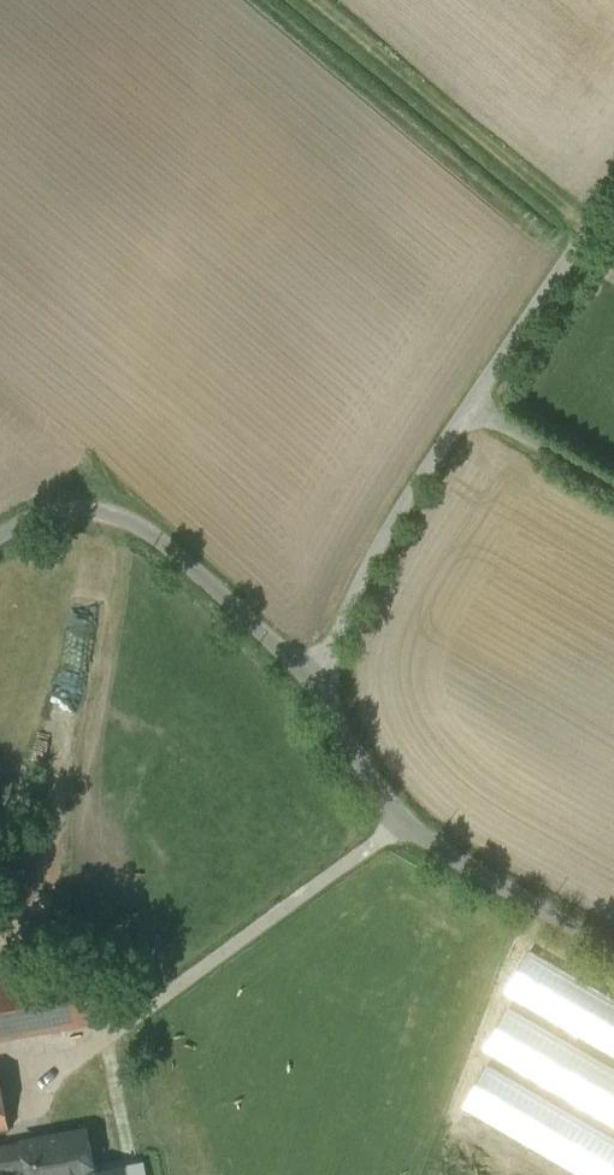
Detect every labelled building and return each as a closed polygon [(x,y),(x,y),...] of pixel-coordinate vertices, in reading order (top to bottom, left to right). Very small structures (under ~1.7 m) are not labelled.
[(534,958),(513,995),(613,1054),(613,1004),(534,958)] [(0,979),(0,1037),(0,1038),(115,1017),(104,961),(0,979)] [(509,1012),(487,1049),(613,1123),(613,1074),(509,1012)] [(487,1069),(465,1106),(584,1174),(613,1174),(613,1143),(487,1069)] [(9,1130),(0,1078),(0,1132),(9,1130)] [(23,1143),(24,1145),(0,1150),(0,1172),(28,1167),(29,1174),(94,1174),(86,1131),(23,1143)]
